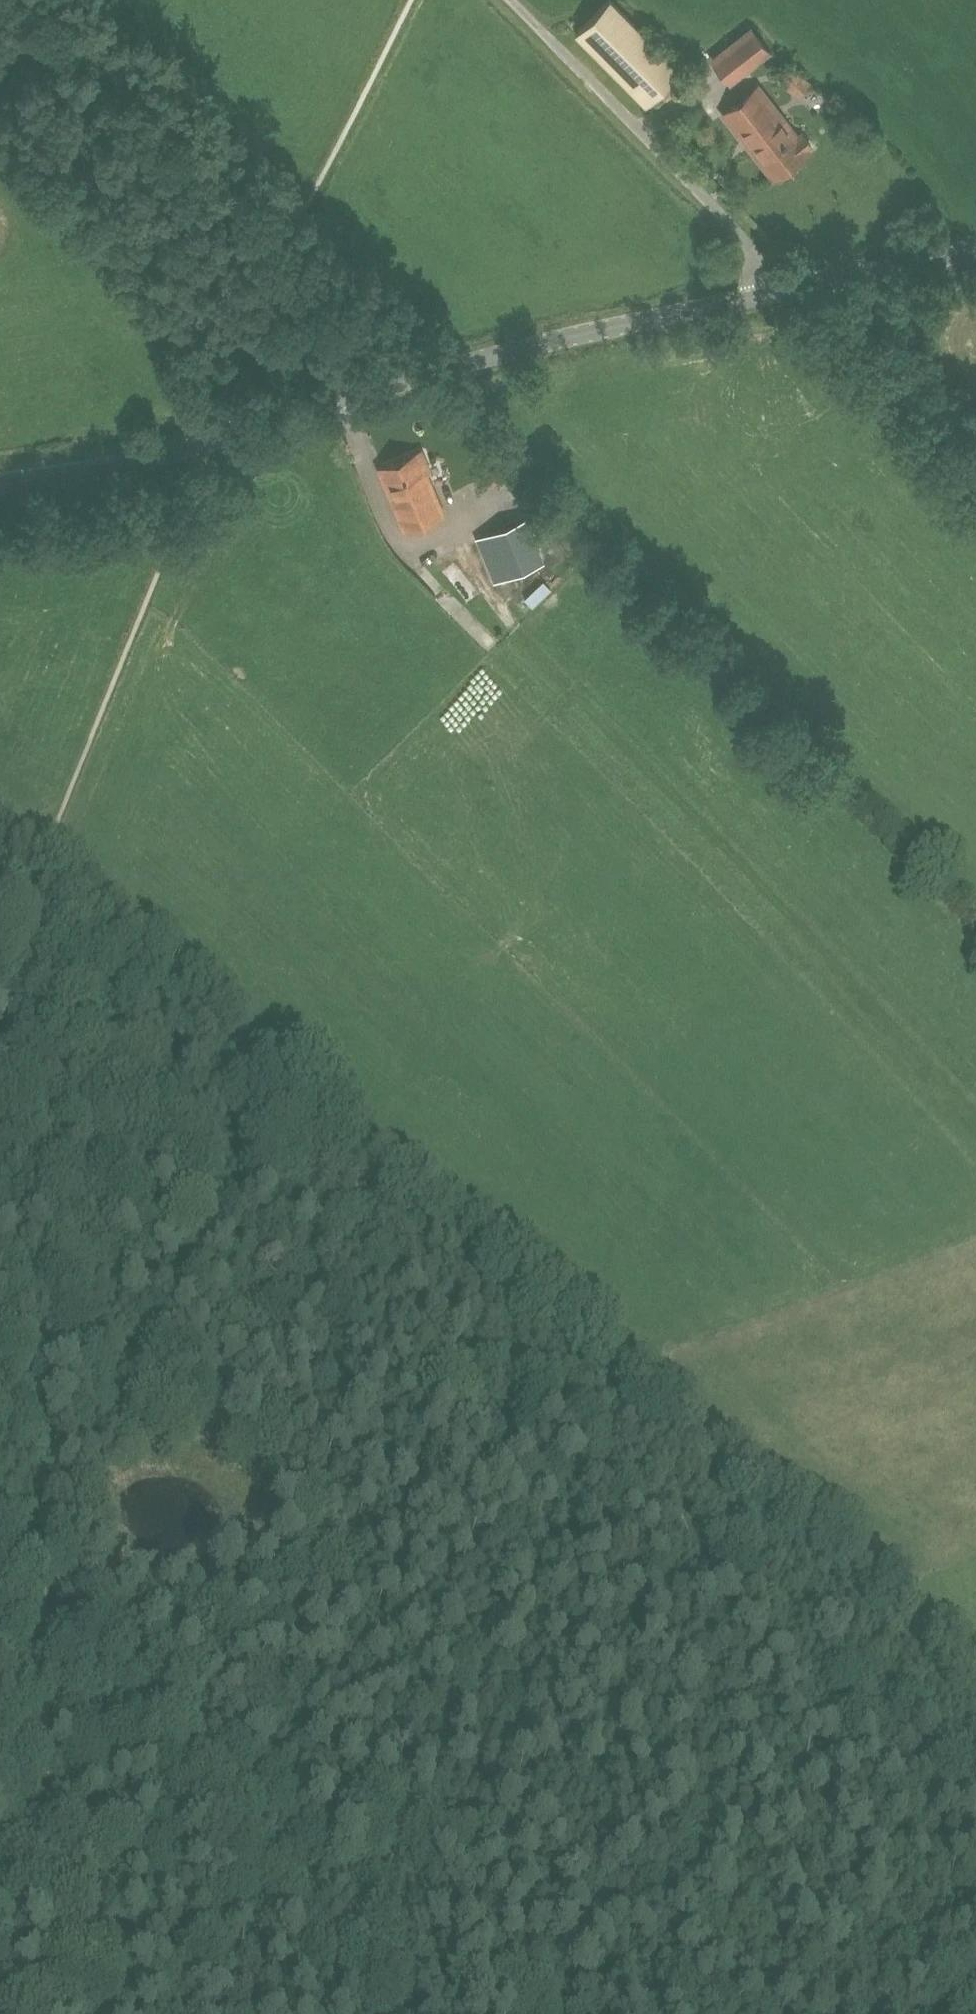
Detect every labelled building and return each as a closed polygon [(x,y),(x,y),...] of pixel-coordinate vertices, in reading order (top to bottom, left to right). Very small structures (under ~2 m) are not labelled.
[(612,0),(607,0),(574,33),(645,104),(680,69),(612,0)] [(713,60),(730,81),(768,51),(751,29),(713,60)] [(810,82),(790,66),(778,81),(799,96),(810,82)] [(759,85),(725,112),(724,112),(773,176),(808,149),(807,147),(809,145),(800,134),(798,136),(759,85)] [(418,453),(417,452),(379,468),(405,529),(443,513),(424,467),(426,466),(428,463),(423,453),(420,452),(418,453)] [(535,562),(521,516),(470,532),(484,578),(535,562)] [(519,597),(528,606),(546,588),(537,579),(519,597)]
